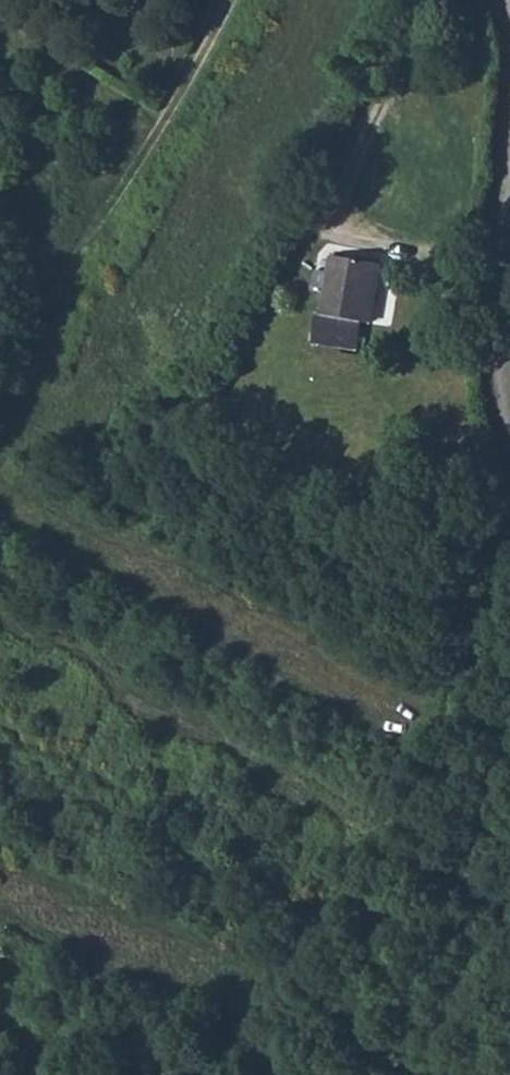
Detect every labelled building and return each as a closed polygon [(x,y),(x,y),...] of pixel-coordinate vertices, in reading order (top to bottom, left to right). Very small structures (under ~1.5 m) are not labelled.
[(341,229),(332,289),(368,296),(377,297),(386,237),(341,229)] [(368,296),(332,289),(322,288),(319,312),(365,320),(368,296)]
